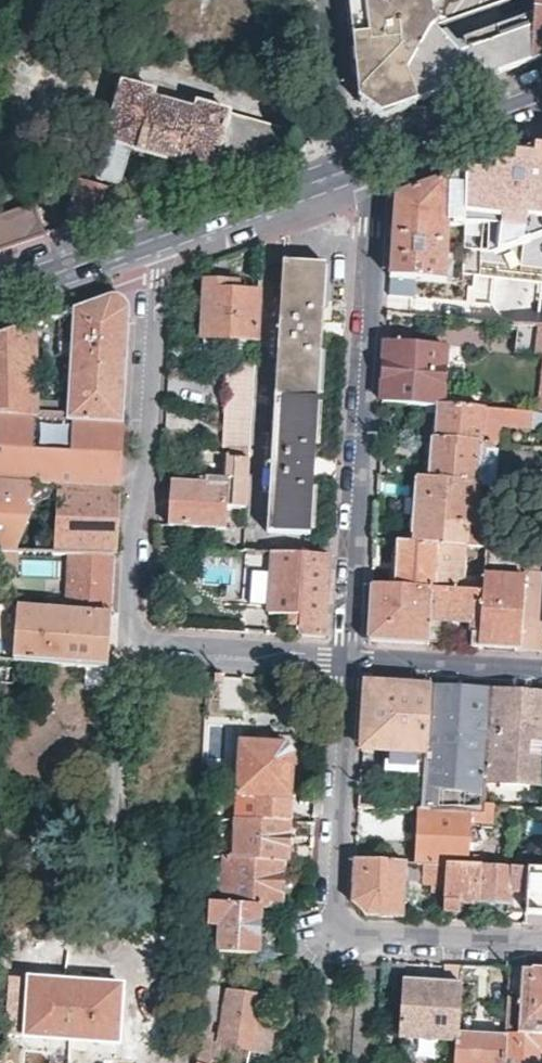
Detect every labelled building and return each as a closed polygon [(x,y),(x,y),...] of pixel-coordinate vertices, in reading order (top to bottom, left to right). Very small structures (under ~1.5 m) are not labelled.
[(437,25),(434,0),(356,0),(359,27),(343,28),(346,56),(350,101),(375,119),(395,112),(418,104),(407,72),(437,25)] [(537,0),(529,0),(527,17),(466,40),(466,42),(458,44),(437,25),(407,72),(418,104),(480,81),(531,63),(532,49),(535,18),(537,0)] [(535,18),(532,49),(531,63),(541,59),(541,0),(537,0),(535,18)] [(177,190),(280,155),(287,130),(193,101),(192,105),(151,93),(151,90),(120,80),(93,172),(96,177),(114,182),(120,179),(129,147),(135,150),(180,161),(186,163),(177,190)] [(466,174),(465,187),(464,229),(491,230),(492,253),(515,253),(517,228),(541,227),(541,145),(466,174)] [(391,254),(389,282),(450,287),(452,287),(453,248),(446,248),(448,227),(464,229),(465,187),(466,174),(431,187),(394,200),(391,254)] [(62,231),(109,214),(114,194),(112,191),(81,181),(76,183),(62,231)] [(44,237),(34,207),(0,219),(0,252),(44,237)] [(312,535),(326,266),(304,264),(281,263),(279,309),(272,310),(271,334),(278,335),(272,459),(265,460),(263,469),(271,469),(268,532),(312,535)] [(201,339),(255,342),(258,294),(227,292),(227,284),(204,283),(201,339)] [(74,313),(70,405),(69,422),(122,423),(125,382),(129,309),(128,305),(126,302),(122,297),(116,298),(74,313)] [(70,405),(36,404),(36,394),(36,377),(35,339),(35,326),(0,339),(0,422),(69,422),(70,405)] [(523,328),(520,328),(518,356),(541,358),(541,330),(523,328)] [(384,371),(381,404),(435,408),(438,408),(443,349),(386,343),(384,371)] [(252,414),(254,364),(225,362),(222,413),(252,414)] [(438,408),(435,408),(432,441),(478,444),(481,419),(488,420),(488,426),(528,428),(528,424),(533,425),(533,431),(541,431),(541,415),(438,408)] [(170,526),(226,530),(226,509),(246,510),(249,460),(252,414),(222,413),(220,450),(228,450),(226,480),(206,479),(206,485),(172,484),(170,526)] [(69,422),(0,422),(0,485),(118,487),(122,423),(69,422)] [(491,445),(478,444),(432,441),(429,441),(427,480),(475,483),(477,452),(491,452),(491,445)] [(530,467),(528,487),(541,488),(541,468),(530,467)] [(475,483),(427,480),(414,479),(410,543),(449,547),(484,549),(486,528),(472,527),(475,483)] [(0,485),(0,552),(20,553),(70,554),(114,555),(115,534),(118,496),(118,487),(0,485)] [(524,562),(527,531),(486,528),(484,549),(484,559),(524,562)] [(410,543),(395,542),(392,587),(429,590),(453,591),(454,576),(447,575),(449,547),(410,543)] [(157,546),(156,558),(172,559),(172,547),(157,546)] [(0,552),(0,571),(20,571),(20,553),(0,552)] [(328,596),(330,559),(244,553),(243,553),(237,552),(237,563),(272,565),(268,617),(290,618),(290,628),(299,629),(299,638),(326,640),(328,596)] [(70,554),(67,599),(46,598),(45,611),(0,607),(0,661),(107,670),(108,668),(109,650),(112,585),(114,555),(70,554)] [(233,584),(234,559),(203,558),(202,583),(233,584)] [(518,652),(523,578),(482,576),(481,592),(453,591),(429,590),(426,621),(435,622),(470,624),(469,649),(486,650),(518,652)] [(518,652),(541,654),(541,625),(540,625),(541,599),(541,580),(523,578),(518,652)] [(429,590),(392,587),(390,587),(369,585),(368,608),(365,642),(407,645),(424,646),(426,621),(429,590)] [(424,646),(434,647),(435,622),(426,621),(424,646)] [(391,753),(425,756),(425,755),(430,689),(404,687),(366,684),(361,756),(369,757),(370,752),(391,753)] [(485,806),(491,693),(480,692),(431,689),(430,689),(425,755),(425,756),(423,780),(421,811),(486,814),(486,806),(485,806)] [(491,693),(485,806),(486,806),(497,807),(541,809),(541,696),(524,695),(491,693)] [(239,743),(236,819),(289,822),(293,752),(284,744),(239,743)] [(423,780),(425,756),(391,753),(389,778),(423,780)] [(226,792),(216,791),(214,818),(226,819),(226,792)] [(422,863),(447,865),(488,866),(488,858),(470,857),(472,824),(495,824),(497,807),(486,806),(486,814),(421,811),(419,810),(416,863),(422,863)] [(234,819),(226,819),(214,818),(214,827),(232,828),(234,819)] [(234,819),(232,828),(232,857),(286,861),(289,822),(236,819),(234,819)] [(210,897),(209,903),(261,906),(284,907),(286,861),(232,857),(219,857),(212,856),(212,862),(223,864),(220,898),(210,897)] [(403,919),(405,863),(356,860),(354,883),(352,903),(364,916),(403,919)] [(446,893),(447,865),(422,863),(422,882),(431,882),(431,892),(446,893)] [(488,866),(447,865),(446,893),(444,910),(460,912),(459,906),(461,903),(465,902),(506,905),(506,912),(527,912),(530,868),(527,868),(488,866)] [(530,868),(527,912),(527,915),(541,917),(541,869),(530,868)] [(209,903),(209,922),(220,923),(219,940),(207,939),(207,951),(222,951),(258,953),(261,906),(209,903)] [(207,951),(205,967),(195,1062),(211,1062),(214,1033),(208,1031),(212,985),(218,985),(222,951),(207,951)] [(463,966),(444,965),(441,984),(404,982),(399,1038),(456,1043),(457,1034),(463,966)] [(503,1062),(541,1062),(541,1035),(518,1034),(522,971),(510,970),(505,1037),(503,1062)] [(522,971),(518,1034),(541,1035),(541,972),(522,971)] [(14,978),(14,982),(13,1001),(11,1036),(52,1038),(94,1041),(122,1043),(126,985),(14,978)] [(0,1000),(13,1001),(14,982),(1,982),(0,1000)] [(261,997),(231,992),(221,1044),(251,1049),(275,1053),(281,1020),(257,1016),(261,997)] [(456,1043),(455,1062),(503,1062),(505,1037),(457,1034),(456,1043)] [(93,1051),(94,1041),(52,1038),(51,1049),(93,1051)]
